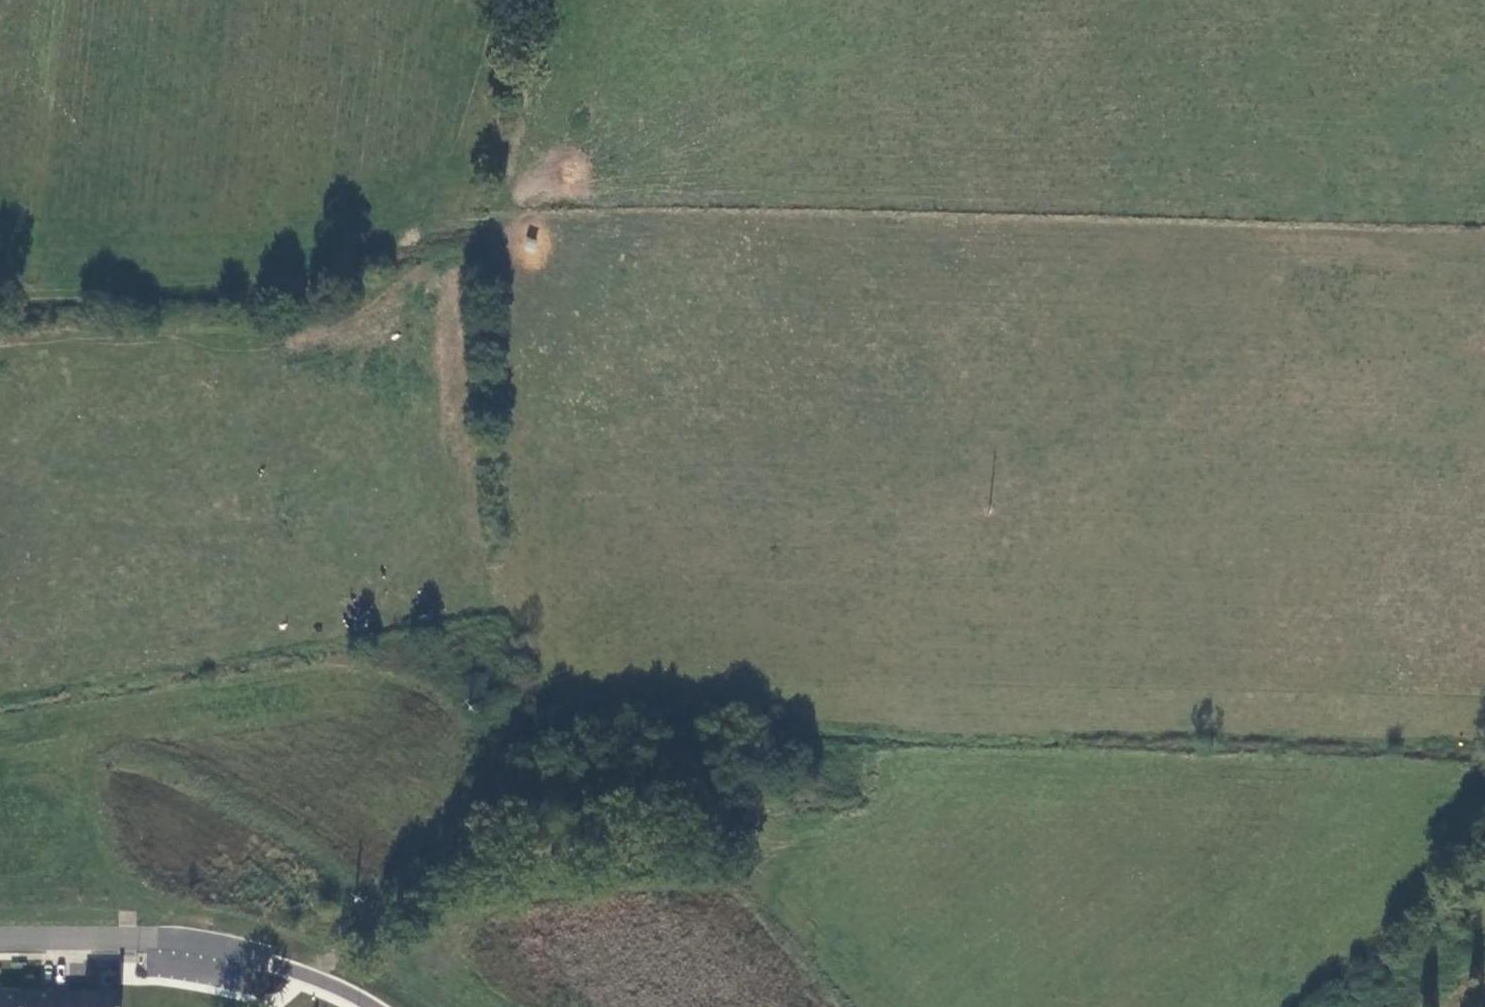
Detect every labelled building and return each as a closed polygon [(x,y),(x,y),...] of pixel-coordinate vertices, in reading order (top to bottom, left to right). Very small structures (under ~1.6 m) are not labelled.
[(17,991),(0,991),(0,1006),(17,1006),(17,991)] [(17,991),(17,1006),(67,1006),(67,991),(17,991)] [(67,991),(67,1006),(118,1006),(118,991),(67,991)]
